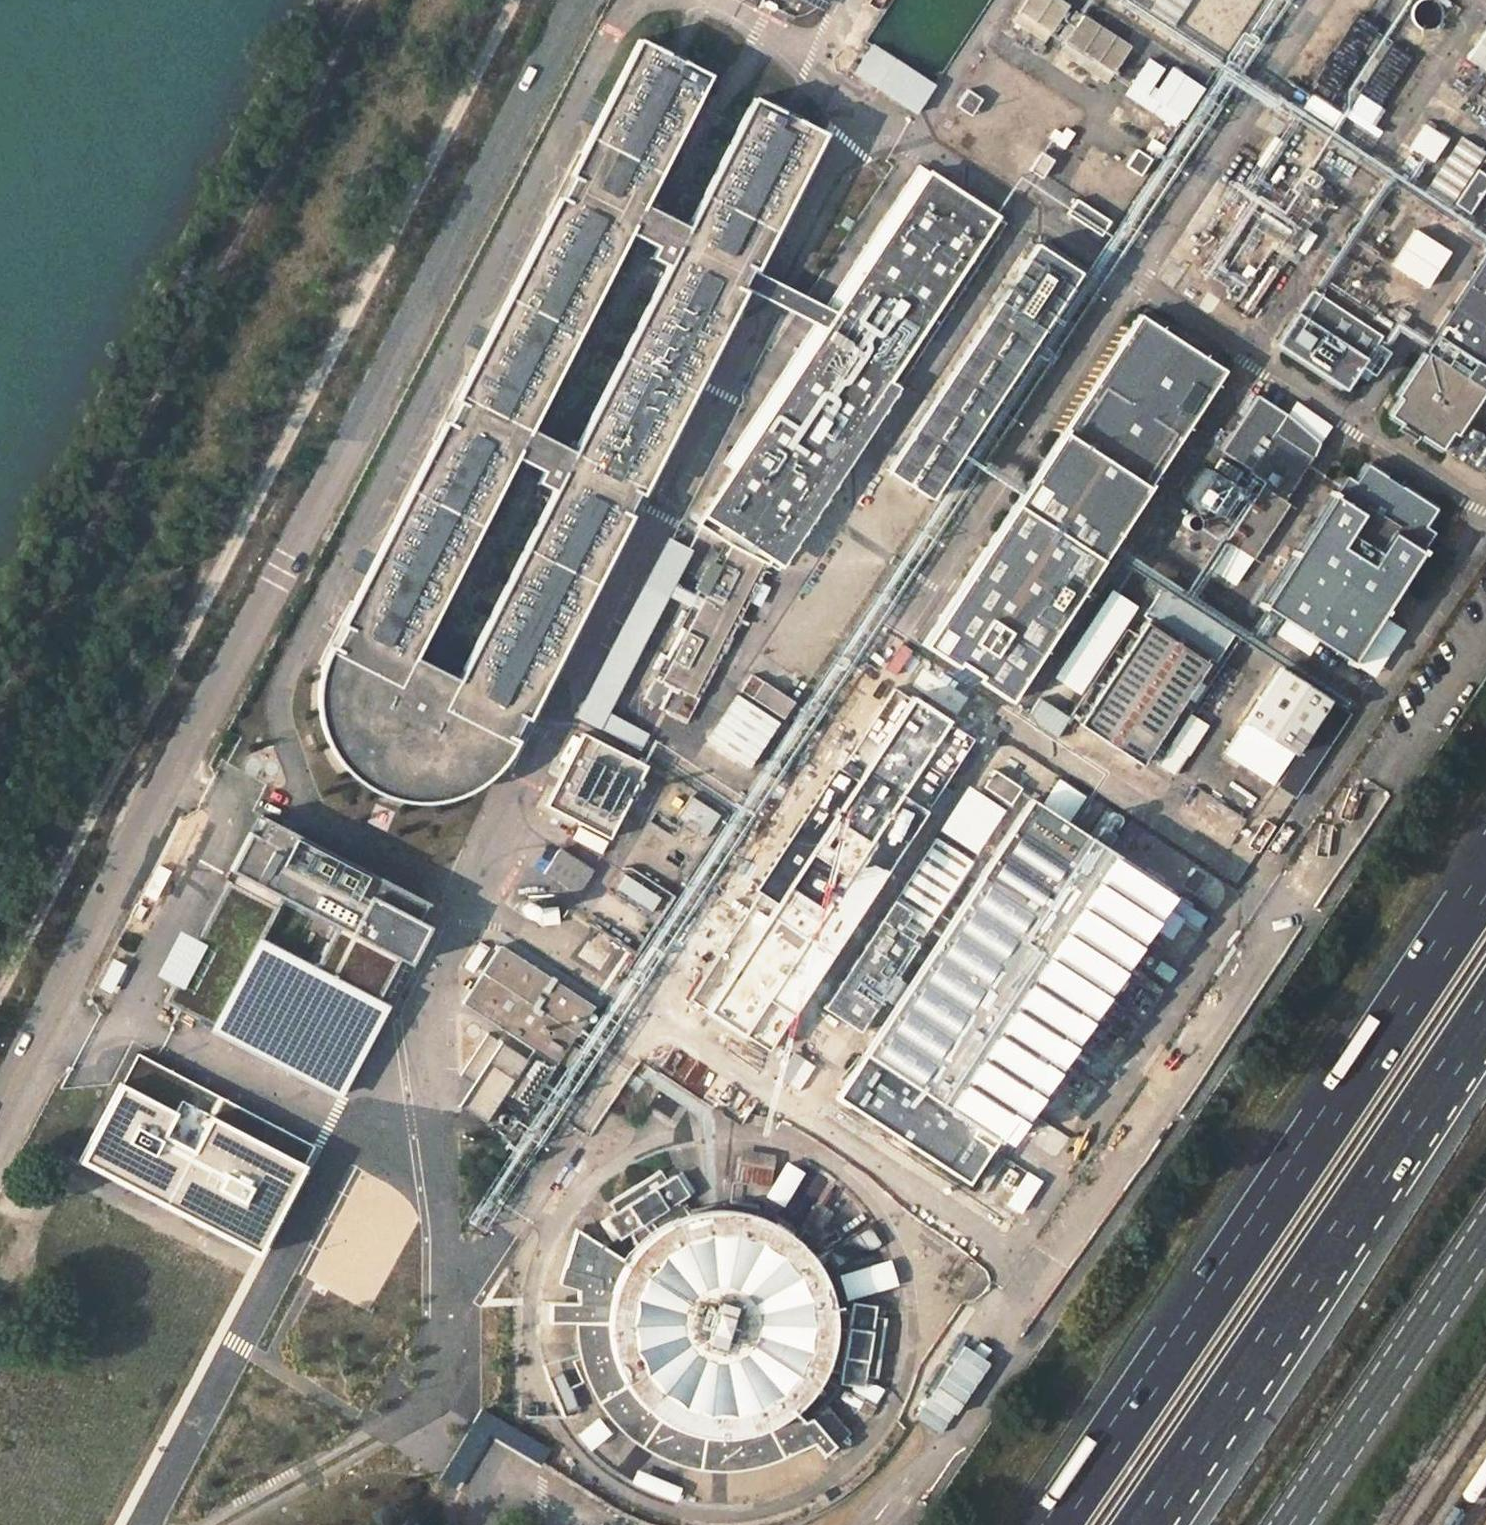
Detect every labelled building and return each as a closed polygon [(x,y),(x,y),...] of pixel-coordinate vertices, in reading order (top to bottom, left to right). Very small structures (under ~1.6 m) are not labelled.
[(1363,18),(1320,85),(1336,95),(1379,28),(1363,18)] [(938,87),(876,49),(859,76),(922,114),(938,87)] [(692,113),(624,77),(307,682),(374,720),(692,113)] [(1314,96),(1305,110),(1338,132),(1347,118),(1314,96)] [(1351,110),(1347,118),(1380,141),(1384,134),(1351,110)] [(419,746),(737,136),(692,113),(374,720),(419,746)] [(481,783),(805,172),(737,136),(419,746),(481,783)] [(1284,149),(1269,171),(1280,179),(1296,157),(1284,149)] [(737,547),(777,566),(912,371),(905,362),(1003,221),(915,171),(691,523),(729,544),(737,547)] [(1308,171),(1301,184),(1314,192),(1321,179),(1308,171)] [(1019,235),(874,458),(919,487),(1072,270),(1019,235)] [(1272,266),(1246,306),(1254,313),(1281,273),(1272,266)] [(1395,414),(1454,452),(1485,402),(1485,274),(1395,414)] [(1314,292),(1283,339),(1352,386),(1384,339),(1314,292)] [(1212,369),(1136,317),(916,643),(998,697),(1212,369)] [(1267,480),(1229,541),(1253,557),(1255,559),(1290,505),(1286,502),(1315,456),(1276,430),(1287,413),(1257,393),(1221,450),(1267,480)] [(1342,494),(1270,606),(1359,663),(1431,550),(1426,547),(1436,532),(1428,527),(1439,509),(1368,464),(1357,482),(1348,476),(1338,492),(1342,494)] [(1253,557),(1229,541),(1222,553),(1246,570),(1253,557)] [(658,675),(666,679),(712,592),(737,547),(729,544),(703,588),(658,675)] [(666,679),(654,702),(671,711),(669,715),(690,724),(777,566),(737,547),(712,592),(666,679)] [(1106,592),(1047,684),(1074,701),(1133,612),(1106,592)] [(1228,643),(1154,594),(1140,620),(1145,624),(1076,726),(1137,767),(1203,661),(1210,665),(1228,643)] [(1284,670),(1228,753),(1271,783),(1328,700),(1284,670)] [(753,681),(744,699),(787,725),(799,707),(753,681)] [(467,795),(481,783),(419,746),(374,720),(307,682),(306,685),(304,703),(305,719),(308,734),(314,749),(321,762),(330,775),(344,788),(357,797),(374,804),(386,808),(401,811),(420,810),(438,807),(450,803),(467,795)] [(755,773),(787,725),(744,699),(736,693),(703,739),(755,773)] [(645,774),(579,743),(545,812),(605,843),(645,774)] [(696,798),(681,821),(708,839),(722,816),(696,798)] [(1032,800),(837,1096),(895,1134),(889,1144),(907,1156),(913,1146),(972,1184),(1166,887),(1032,800)] [(427,904),(267,819),(257,837),(250,833),(230,870),(234,872),(197,940),(178,930),(154,975),(173,985),(164,1002),(341,1096),(389,1005),(376,998),(398,958),(413,966),(432,928),(418,921),(427,904)] [(181,830),(148,893),(160,900),(193,836),(181,830)] [(940,834),(825,1005),(861,1029),(975,859),(940,834)] [(565,849),(548,874),(582,897),(598,872),(565,849)] [(505,947),(466,1006),(559,1066),(598,1007),(505,947)] [(481,951),(471,967),(481,973),(491,957),(481,951)] [(469,1045),(461,1059),(475,1069),(484,1055),(469,1045)] [(205,1108),(301,1157),(310,1141),(128,1048),(112,1079),(170,1111),(163,1123),(190,1136),(205,1108)] [(480,1075),(472,1087),(486,1096),(494,1084),(480,1075)] [(65,1149),(260,1254),(307,1159),(301,1157),(205,1108),(190,1136),(163,1123),(170,1111),(112,1079),(108,1077),(65,1149)] [(1008,1159),(994,1180),(1028,1203),(1042,1182),(1008,1159)] [(578,1302),(554,1303),(555,1325),(581,1325),(582,1340),(584,1355),(589,1370),(594,1385),(601,1398),(610,1411),(620,1423),(631,1433),(643,1442),(656,1451),(670,1457),(684,1463),(699,1466),(714,1468),(729,1469),(745,1468),(760,1465),(774,1461),(789,1455),(802,1448),(815,1439),(827,1453),(840,1443),(817,1416),(810,1421),(800,1409),(815,1391),(825,1376),(830,1365),(845,1366),(843,1383),(868,1388),(869,1375),(880,1377),(891,1320),(878,1319),(880,1307),(856,1303),(854,1319),(835,1316),(831,1296),(824,1277),(813,1260),(807,1252),(792,1238),(775,1227),(766,1222),(757,1218),(737,1214),(717,1213),(706,1213),(696,1215),(687,1218),(678,1204),(693,1195),(679,1174),(669,1181),(662,1170),(611,1202),(618,1214),(611,1219),(624,1239),(641,1228),(649,1241),(640,1249),(632,1257),(579,1225),(562,1281),(579,1287),(578,1302)] [(565,1373),(553,1379),(568,1412),(581,1406),(565,1373)]
